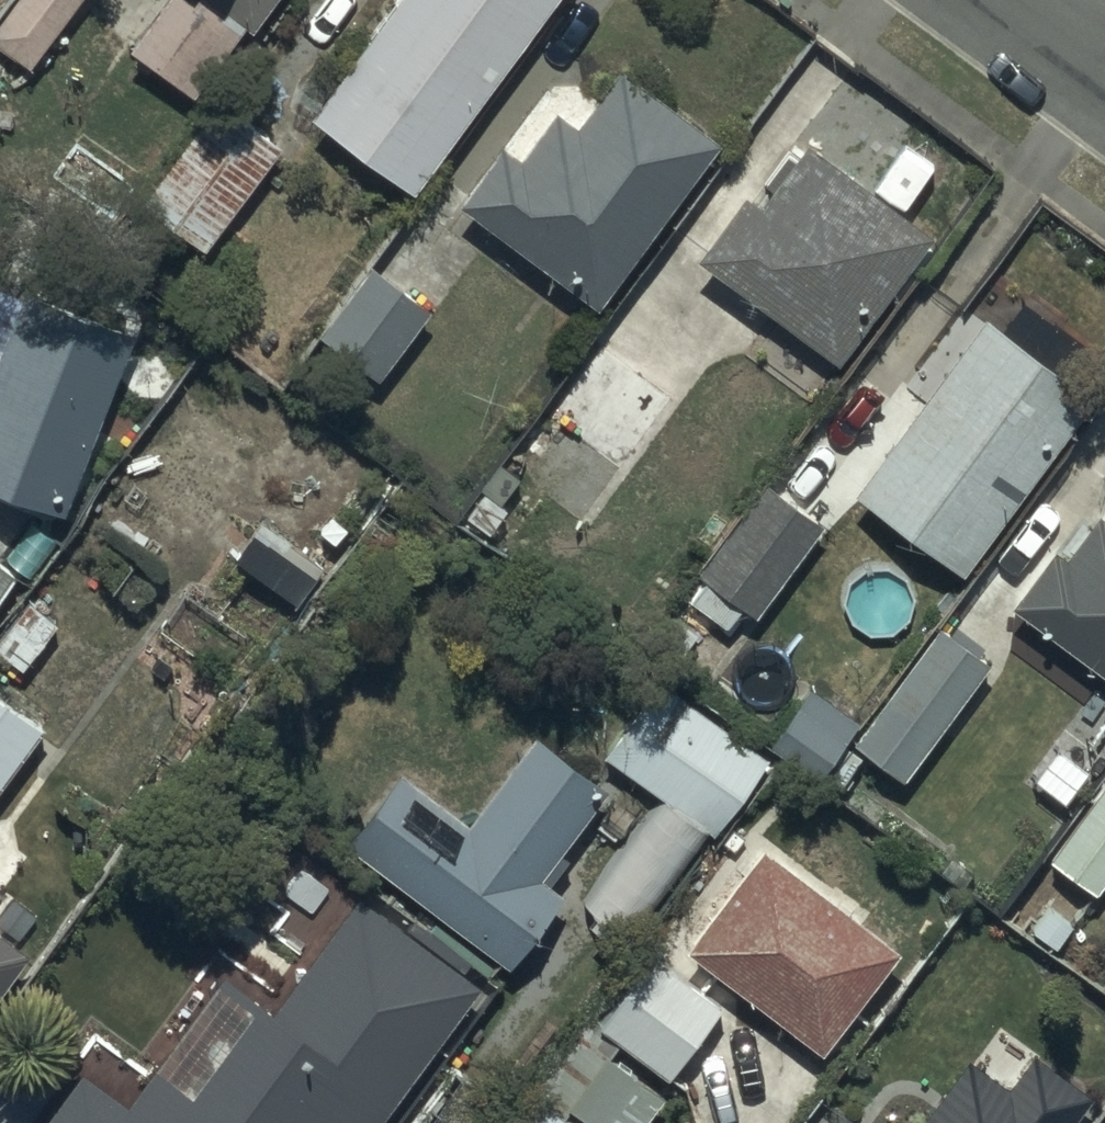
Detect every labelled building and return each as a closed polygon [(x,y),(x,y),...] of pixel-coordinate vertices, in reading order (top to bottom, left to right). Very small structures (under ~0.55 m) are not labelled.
[(0,8),(0,50),(27,70),(79,0),(6,0),(0,8)] [(125,41),(196,94),(266,0),(156,0),(125,41)] [(306,112),(410,190),(548,0),(390,0),(306,112)] [(499,142),(455,200),(594,305),(717,142),(617,65),(574,122),(553,106),(516,154),(499,142)] [(215,96),(140,201),(202,249),(281,146),(215,96)] [(740,190),(695,253),(834,357),(927,233),(801,138),(754,200),(740,190)] [(368,262),(314,331),(373,377),(428,307),(368,262)] [(0,341),(0,485),(58,509),(132,328),(23,284),(0,341)] [(981,314),(849,488),(959,570),(1089,396),(981,314)] [(596,344),(544,416),(619,468),(670,396),(596,344)] [(703,578),(685,597),(723,625),(738,605),(750,615),(821,521),(763,477),(693,570),(703,578)] [(1008,602),(1104,674),(1104,517),(1096,511),(1063,555),(1051,546),(1008,602)] [(0,566),(0,590),(12,575),(0,566)] [(935,625),(849,739),(899,776),(985,663),(935,625)] [(655,676),(601,753),(712,833),(767,757),(655,676)] [(807,684),(765,740),(812,776),(854,720),(807,684)] [(0,694),(0,779),(41,725),(0,694)] [(464,820),(395,768),(343,839),(504,960),(558,889),(538,874),(603,788),(530,733),(464,820)] [(1045,855),(1093,892),(1104,876),(1104,777),(1045,855)] [(761,841),(684,944),(819,1050),(898,948),(761,841)] [(357,909),(275,1024),(219,984),(128,1111),(73,1072),(37,1122),(382,1122),(475,993),(357,909)] [(22,949),(0,932),(0,979),(22,949)] [(650,951),(597,1023),(664,1075),(719,1005),(650,951)] [(512,1122),(572,1122),(561,1114),(568,1105),(591,1122),(637,1122),(661,1093),(607,1050),(612,1043),(589,1025),(512,1122)] [(1034,1059),(1013,1090),(969,1060),(925,1122),(1073,1122),(1090,1098),(1034,1059)]
